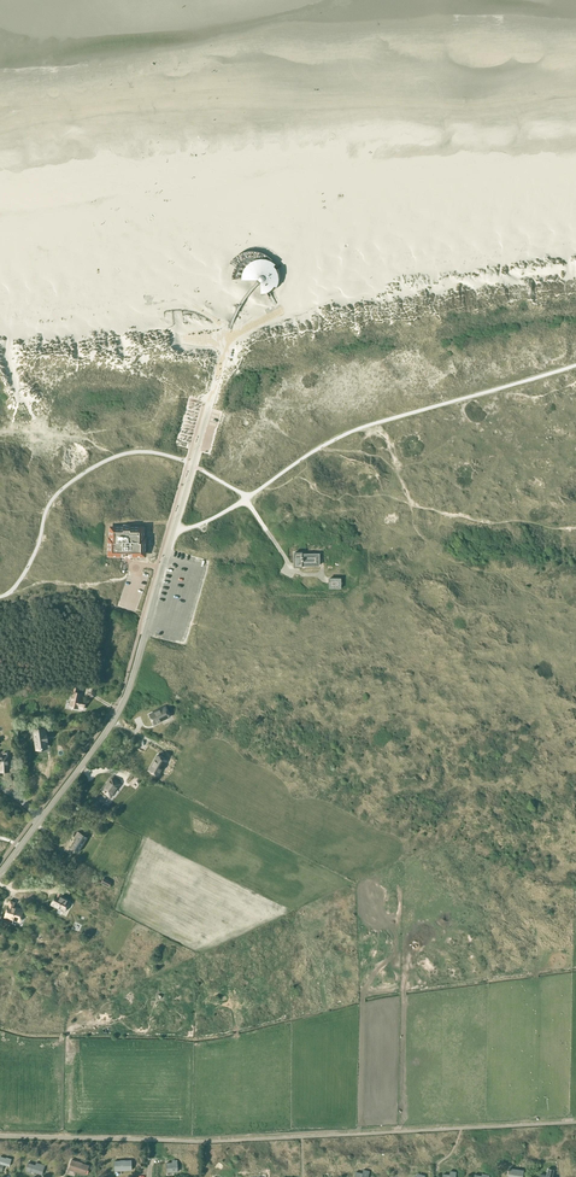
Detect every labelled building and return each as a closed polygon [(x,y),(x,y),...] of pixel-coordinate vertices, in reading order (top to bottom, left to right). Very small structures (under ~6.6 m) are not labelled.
[(243,279),(256,279),(259,279),(260,280),(261,281),(261,284),(262,292),(265,292),(268,290),(271,288),(273,285),(275,287),(277,282),(277,278),(276,278),(276,275),(277,274),(275,270),(272,267),(269,264),(265,263),(261,262),(257,263),(256,262),(252,264),(249,266),(248,266),(245,270),(243,274),(243,279)] [(191,285),(176,286),(178,308),(193,307),(191,285)] [(110,525),(109,531),(109,537),(108,537),(108,556),(123,556),(123,554),(133,555),(133,557),(146,557),(146,537),(144,537),(145,526),(130,526),(130,524),(123,524),(123,526),(110,525)] [(302,566),(319,565),(319,560),(319,554),(302,554),(302,553),(294,553),(294,564),(294,567),(302,567),(302,566)] [(329,588),(340,588),(340,578),(329,578),(329,585),(329,588)] [(72,692),(73,692),(71,701),(70,706),(72,706),(78,708),(78,706),(83,707),(84,706),(85,705),(85,704),(85,703),(85,702),(85,700),(80,699),(81,693),(77,693),(78,687),(73,686),(72,692)] [(165,707),(149,715),(154,724),(170,716),(165,707)] [(38,731),(34,731),(35,735),(36,749),(44,747),(47,747),(46,741),(47,741),(46,735),(45,735),(44,730),(38,731)] [(0,757),(0,765),(1,771),(7,771),(8,771),(8,764),(7,756),(7,752),(3,753),(3,757),(0,757)] [(158,754),(149,770),(158,776),(167,759),(158,754)] [(110,796),(119,784),(112,779),(103,791),(110,796)] [(77,832),(74,837),(76,838),(70,847),(78,852),(88,837),(77,831),(77,832)] [(109,887),(111,882),(103,878),(100,883),(109,887)] [(64,910),(65,911),(65,910),(67,909),(68,907),(67,906),(70,902),(60,897),(63,892),(58,890),(56,894),(51,904),(52,905),(54,906),(54,905),(61,909),(63,911),(64,910)] [(8,906),(5,916),(6,917),(8,918),(8,917),(15,919),(15,920),(18,921),(19,920),(20,921),(20,919),(21,919),(22,917),(21,915),(23,911),(13,908),(15,902),(10,901),(8,906)] [(2,1171),(4,1165),(9,1166),(11,1160),(0,1157),(0,1158),(0,1171),(2,1171)] [(89,1166),(71,1160),(68,1169),(84,1174),(86,1170),(87,1170),(89,1166)] [(132,1170),(131,1160),(114,1161),(114,1171),(132,1170)] [(167,1172),(178,1172),(177,1160),(174,1160),(174,1163),(166,1163),(167,1172)] [(28,1163),(26,1171),(30,1172),(30,1171),(42,1175),(45,1165),(41,1164),(36,1163),(35,1165),(28,1163)] [(523,1171),(509,1169),(508,1176),(522,1176),(523,1171)] [(539,1176),(553,1176),(552,1176),(554,1170),(548,1169),(546,1176),(540,1174),(539,1176)]
